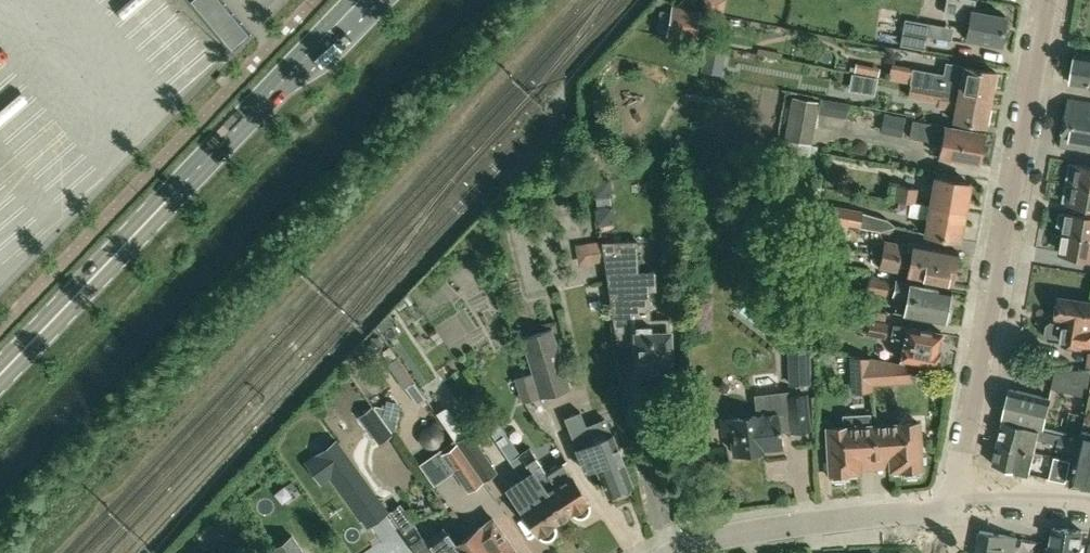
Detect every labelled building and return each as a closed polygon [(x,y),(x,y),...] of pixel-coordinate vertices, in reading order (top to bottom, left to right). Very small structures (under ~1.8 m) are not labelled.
[(703,7),(722,11),(723,6),(719,0),(704,0),(703,7)] [(1007,15),(989,12),(989,10),(974,7),(976,0),(949,0),(947,11),(949,15),(970,19),(967,36),(1001,43),(1007,15)] [(925,48),(930,22),(906,18),(901,43),(925,48)] [(1077,52),(1072,83),(1089,86),(1089,54),(1077,52)] [(991,98),(996,71),(964,65),(964,66),(948,63),(946,75),(914,69),(912,84),(991,98)] [(986,126),(991,98),(912,84),(909,96),(940,101),(939,106),(956,109),(954,120),(986,126)] [(812,144),(820,101),(792,96),(784,139),(812,144)] [(1066,122),(1089,126),(1089,102),(1070,99),(1066,122)] [(978,163),(984,132),(924,121),(920,138),(941,142),(938,156),(978,163)] [(1066,122),(1062,146),(1089,150),(1089,126),(1066,122)] [(1072,183),(1089,186),(1089,164),(1076,162),(1076,164),(1070,163),(1067,180),(1073,181),(1072,183)] [(935,176),(930,204),(964,210),(969,182),(935,176)] [(1072,183),(1072,185),(1067,184),(1064,201),(1069,201),(1069,203),(1089,207),(1089,186),(1072,183)] [(897,198),(911,200),(914,201),(917,188),(899,185),(897,198)] [(927,218),(925,232),(959,238),(964,210),(930,204),(914,201),(911,200),(908,214),(927,218)] [(827,221),(860,226),(863,211),(830,205),(827,221)] [(1067,210),(1064,231),(1089,236),(1089,214),(1067,210)] [(1064,231),(1063,234),(1056,235),(1054,246),(1061,250),(1060,252),(1089,257),(1089,236),(1064,231)] [(884,239),(881,253),(954,266),(957,249),(913,241),(913,242),(902,244),(902,243),(884,239)] [(667,369),(670,369),(668,317),(650,318),(650,282),(639,283),(637,240),(602,241),(613,317),(635,316),(636,375),(652,374),(653,381),(666,381),(667,369)] [(951,283),(954,266),(881,253),(879,267),(897,270),(898,265),(908,267),(906,275),(951,283)] [(870,274),(867,289),(886,293),(888,277),(870,274)] [(948,305),(951,288),(897,278),(894,295),(908,297),(905,314),(945,321),(949,319),(951,309),(948,305)] [(1062,298),(1058,321),(1054,320),(1048,323),(1046,332),(1051,339),(1083,344),(1083,343),(1089,344),(1089,302),(1062,298)] [(863,333),(885,337),(888,322),(885,322),(886,313),(867,309),(863,333)] [(900,359),(936,365),(941,364),(943,353),(939,348),(942,331),(892,322),(890,337),(904,339),(900,359)] [(522,337),(531,372),(515,376),(523,401),(568,388),(552,328),(522,337)] [(792,362),(809,361),(809,348),(791,349),(792,362)] [(872,388),(871,381),(870,381),(869,357),(852,353),(855,390),(872,388)] [(408,392),(421,384),(403,356),(391,364),(408,392)] [(889,361),(869,357),(870,381),(871,381),(891,380),(889,361)] [(1058,369),(1054,386),(1089,395),(1089,367),(1058,369)] [(1045,426),(1052,397),(1013,388),(1006,417),(1045,426)] [(724,433),(734,432),(736,451),(764,447),(764,446),(783,443),(782,430),(809,427),(805,394),(790,396),(789,390),(756,394),(758,413),(722,417),(724,433)] [(1078,456),(1072,482),(1089,484),(1089,401),(1082,439),(1078,456)] [(441,411),(457,437),(468,430),(453,404),(441,411)] [(577,407),(563,412),(570,430),(583,425),(577,407)] [(845,414),(845,425),(827,426),(829,472),(831,472),(832,477),(848,476),(847,471),(860,470),(860,455),(875,455),(873,424),(870,424),(869,413),(845,414)] [(920,467),(921,467),(919,421),(873,424),(875,455),(890,454),(891,468),(903,468),(904,474),(920,473),(920,467)] [(1060,435),(1041,430),(1005,421),(1000,443),(1036,452),(1039,439),(1058,444),(1060,435)] [(432,449),(446,448),(445,431),(431,432),(432,449)] [(532,471),(531,470),(520,454),(504,431),(495,437),(522,478),(507,487),(539,535),(544,538),(549,537),(553,533),(555,528),(553,523),(562,517),(544,490),(532,471)] [(455,442),(456,444),(457,443),(482,480),(496,470),(470,432),(455,442)] [(627,485),(631,484),(612,434),(576,448),(584,469),(596,465),(606,493),(611,491),(612,496),(629,489),(627,485)] [(1082,439),(1060,435),(1058,444),(1056,451),(1078,456),(1082,439)] [(331,474),(358,510),(377,496),(336,440),(317,454),(331,474)] [(457,443),(456,444),(443,453),(468,489),(482,480),(457,443)] [(1030,474),(1036,452),(1000,443),(994,465),(1030,474)] [(530,447),(520,454),(531,470),(532,471),(541,465),(542,464),(530,447)] [(1055,456),(1050,477),(1067,481),(1072,460),(1055,456)] [(546,473),(553,484),(544,490),(562,517),(570,511),(574,515),(579,516),(584,515),(587,511),(589,506),(588,501),(562,462),(546,473)] [(466,535),(455,543),(447,531),(430,543),(416,525),(400,503),(389,512),(419,552),(478,552),(466,535)] [(514,548),(492,517),(466,535),(478,552),(508,552),(514,548)] [(1083,530),(1056,527),(1053,547),(1047,547),(1047,552),(1080,552),(1083,530)] [(1017,535),(980,529),(976,552),(1014,552),(1017,535)]
